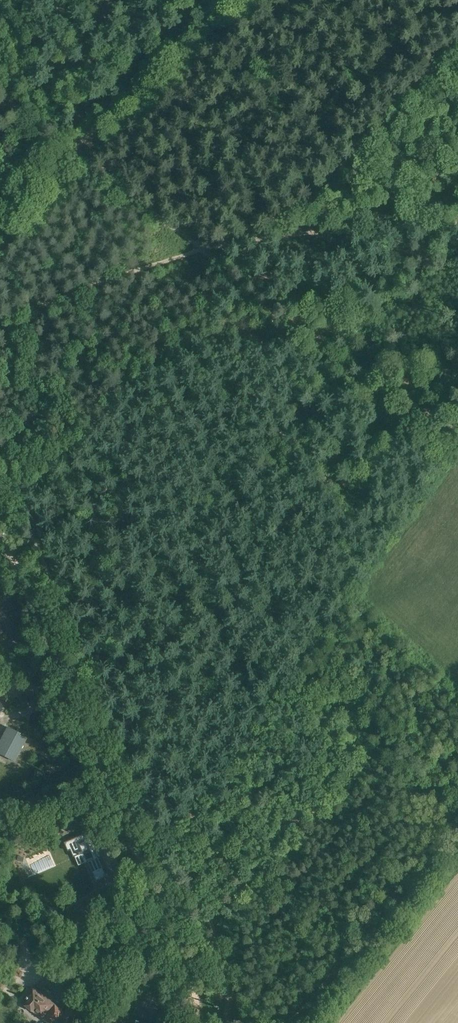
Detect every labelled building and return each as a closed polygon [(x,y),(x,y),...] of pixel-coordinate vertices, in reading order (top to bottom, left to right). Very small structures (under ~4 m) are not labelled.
[(15,734),(7,730),(0,743),(0,753),(3,755),(8,745),(17,749),(23,738),(15,734)] [(107,878),(87,829),(65,837),(70,851),(72,850),(75,859),(84,856),(95,883),(107,878)] [(84,1007),(75,1000),(67,1011),(65,1013),(33,988),(26,997),(28,998),(24,1004),(49,1022),(54,1022),(60,1016),(68,1022),(71,1022),(84,1007)] [(144,1018),(156,1022),(161,1022),(165,1011),(150,1005),(144,1018)]
